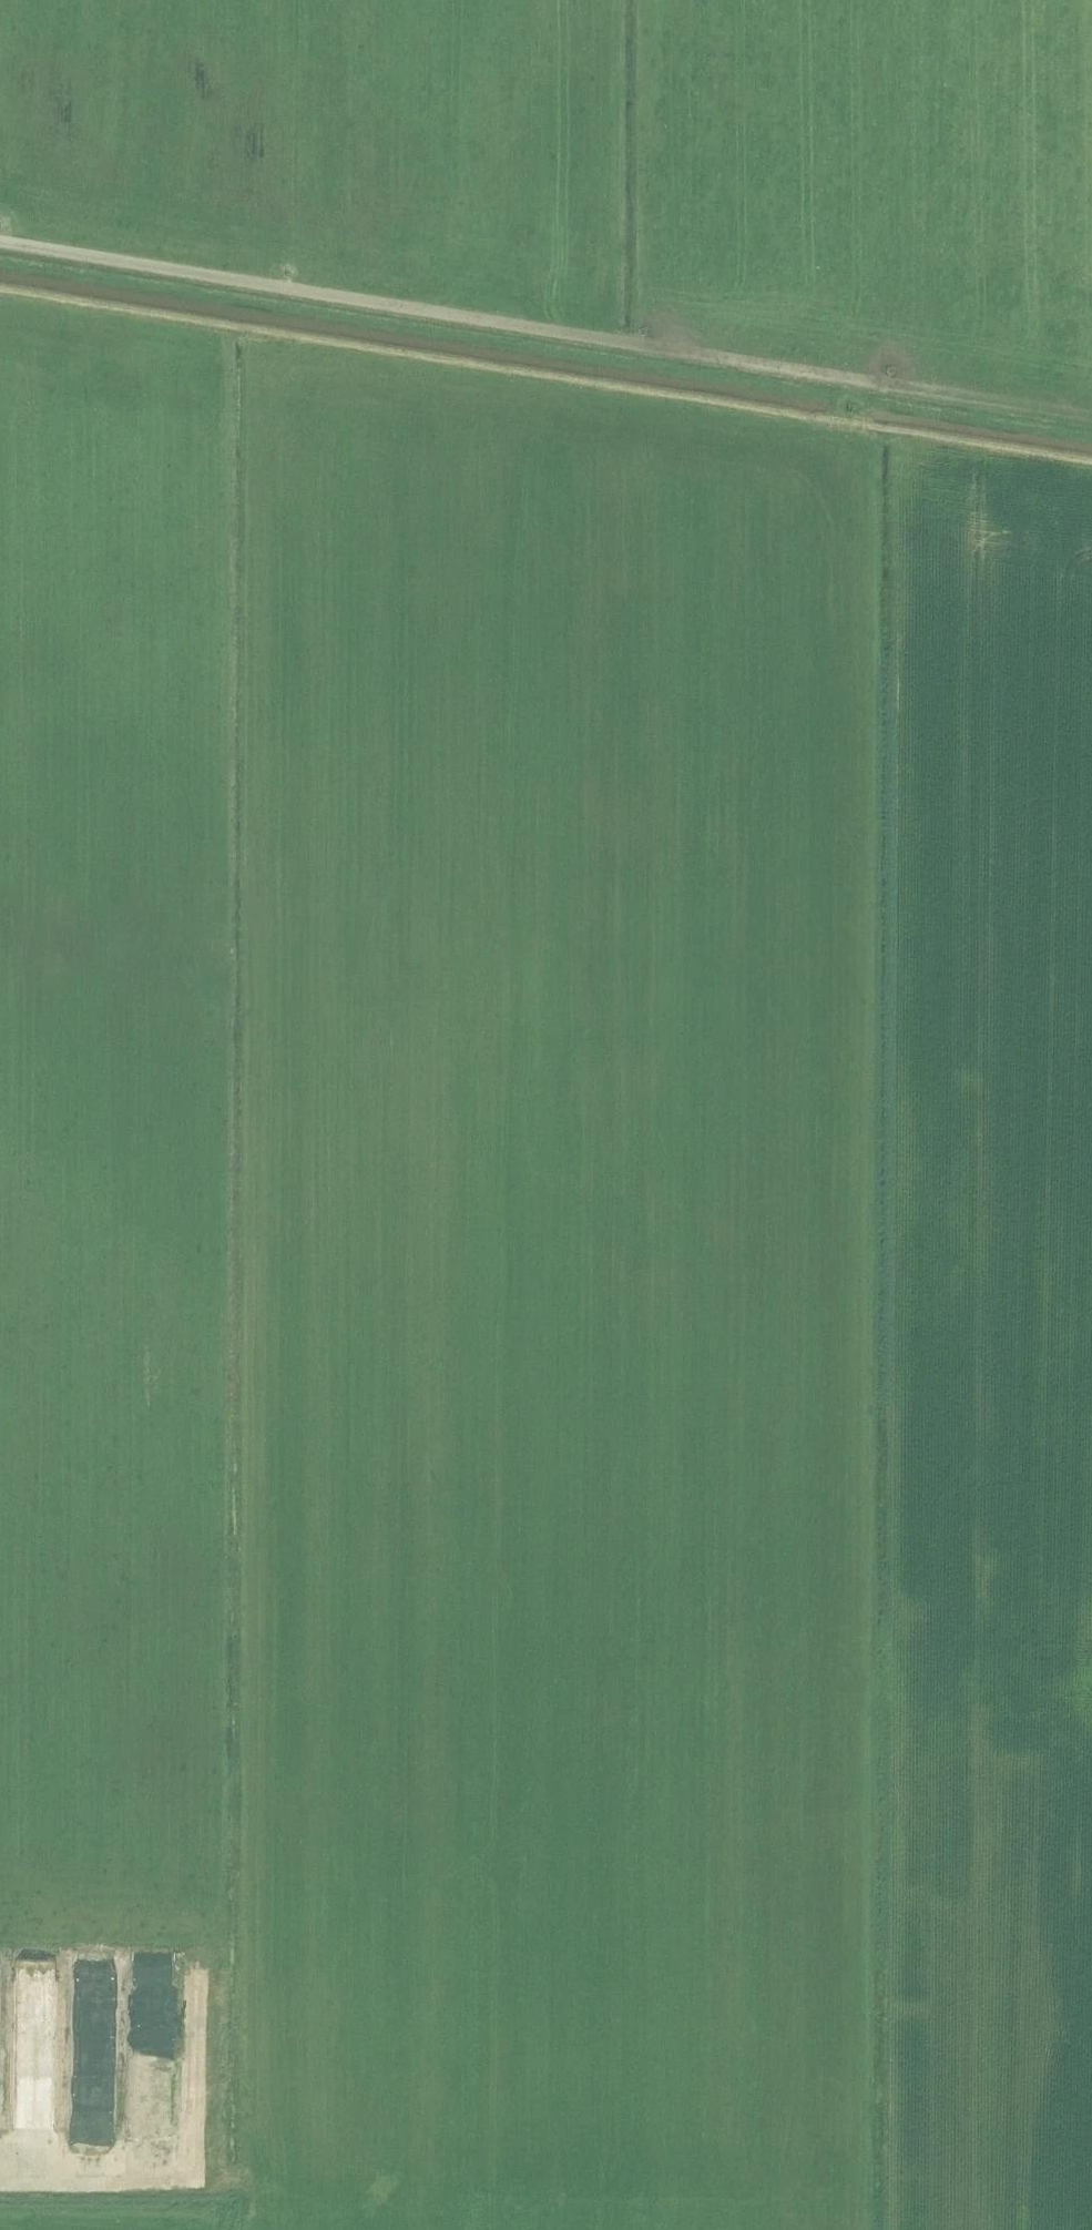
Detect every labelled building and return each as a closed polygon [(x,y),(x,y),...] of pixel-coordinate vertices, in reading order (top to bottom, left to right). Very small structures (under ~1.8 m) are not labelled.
[(22,2127),(58,2127),(56,1980),(21,1981),(22,2127)]
